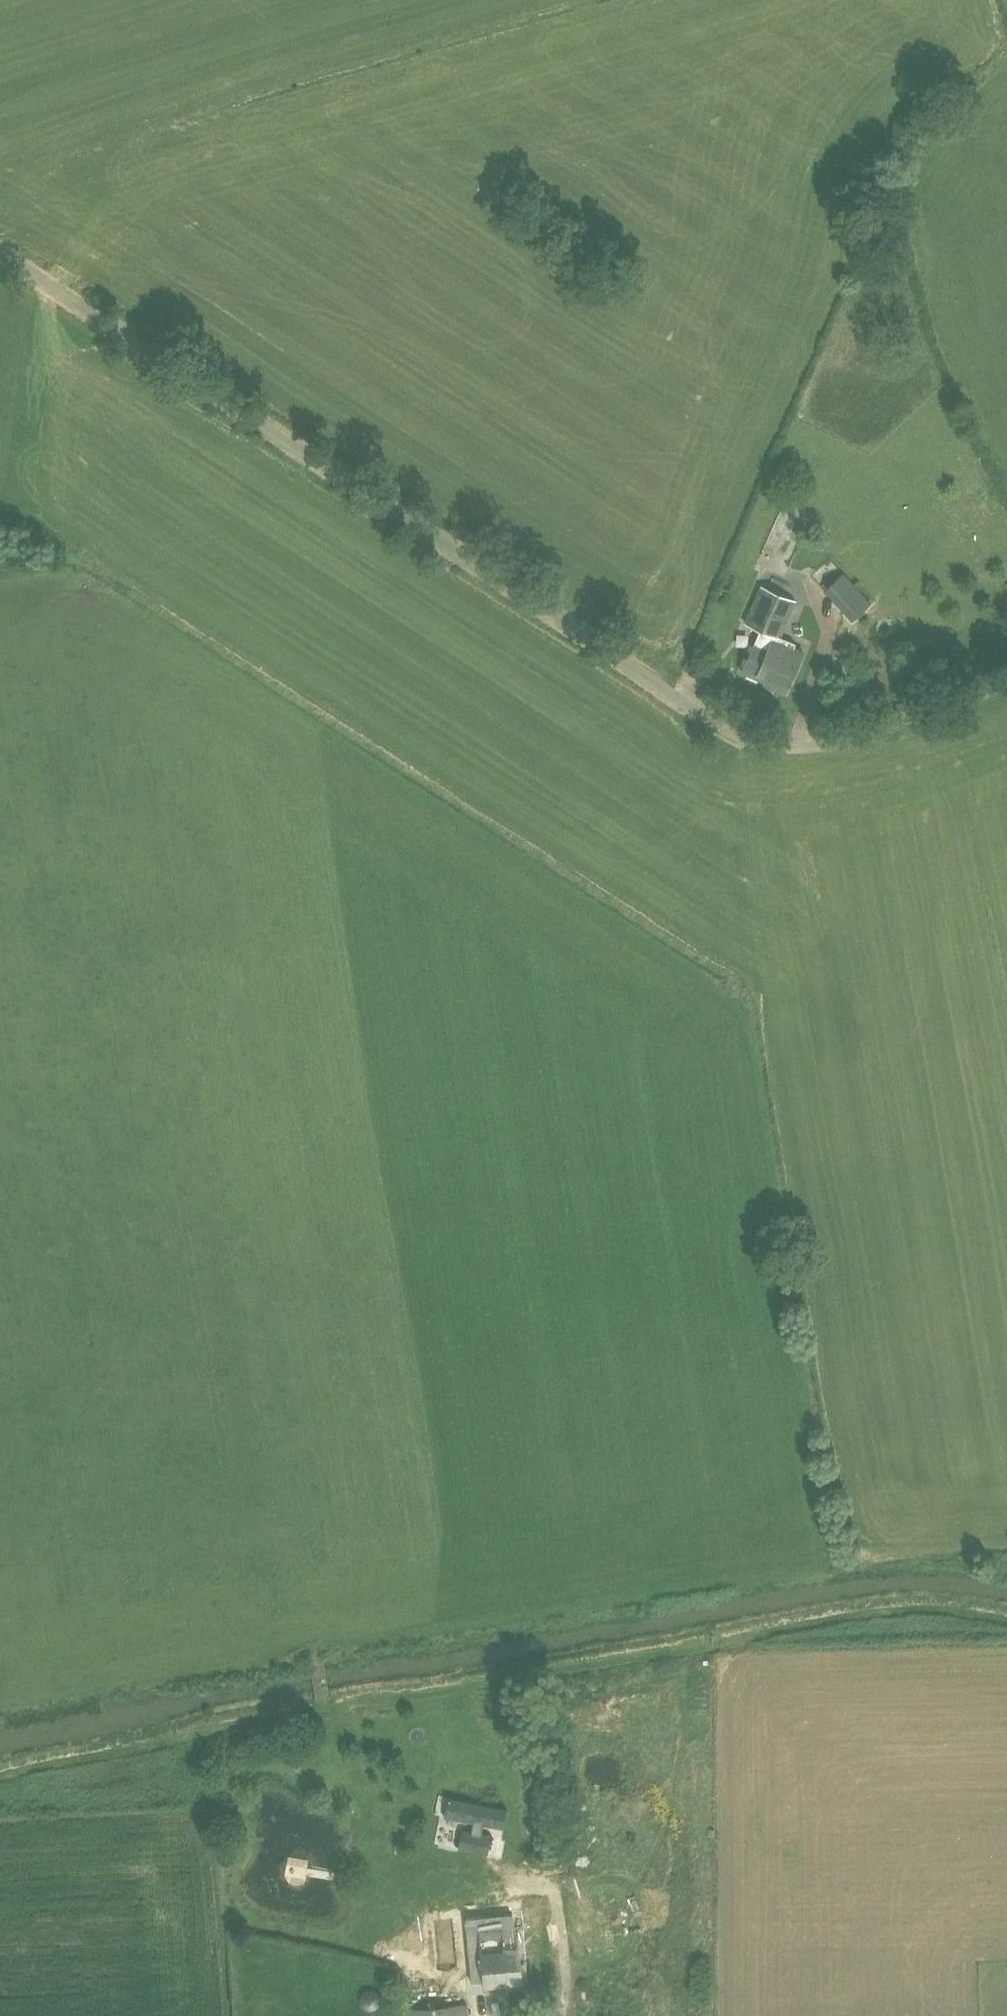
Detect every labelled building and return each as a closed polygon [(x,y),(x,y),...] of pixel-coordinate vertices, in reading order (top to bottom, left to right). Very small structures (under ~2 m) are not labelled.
[(852,620),(864,610),(872,603),(843,572),(824,590),(852,620)] [(780,653),(764,646),(770,632),(781,637),(796,600),(762,585),(746,622),(760,628),(743,671),(765,681),(766,679),(788,687),(799,662),(797,662),(803,647),(785,640),(780,653)] [(399,1900),(403,1955),(446,1952),(443,1897),(399,1900)] [(491,1942),(468,1945),(471,1968),(470,1968),(471,1981),(484,1980),(484,1987),(502,1985),(501,1980),(506,1980),(507,1985),(524,1983),(522,1962),(518,1963),(513,1912),(488,1914),(489,1924),(488,1924),(489,1935),(490,1935),(491,1942)] [(401,2015),(469,2015),(468,2002),(401,2008),(401,2015)]
